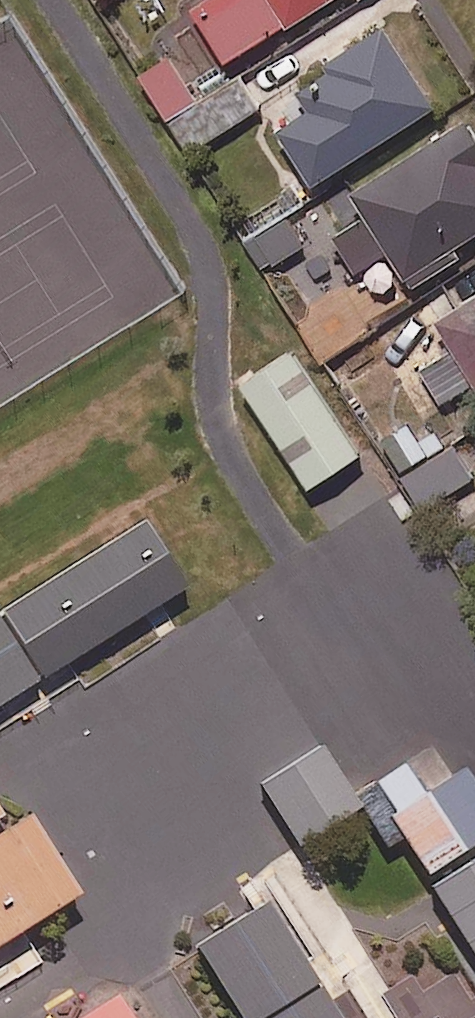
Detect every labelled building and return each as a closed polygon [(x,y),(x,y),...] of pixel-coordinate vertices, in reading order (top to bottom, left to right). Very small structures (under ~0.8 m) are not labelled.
[(193,3),(226,59),(326,0),(199,0),(193,3)] [(436,102),(383,20),(324,58),(329,67),(318,74),(321,79),(300,93),(308,106),(277,126),(312,181),(436,102)] [(200,99),(171,54),(139,75),(168,119),(200,99)] [(466,113),(349,187),(406,275),(409,273),(414,281),(461,251),(456,243),(474,231),(474,126),(466,113)] [(305,244),(290,216),(248,238),(263,267),(305,244)] [(441,319),(461,351),(425,373),(443,402),(474,382),(474,298),(441,319)] [(362,449),(295,346),(242,380),(309,483),(362,449)] [(474,476),(455,443),(403,475),(423,508),(474,476)] [(148,522),(0,611),(0,730),(79,682),(66,660),(187,588),(148,522)] [(354,793),(322,743),(260,784),(300,845),(362,804),(354,793)] [(391,816),(430,874),(453,858),(474,844),(474,775),(467,764),(426,791),(405,760),(376,779),(396,808),(391,816)] [(86,891),(31,807),(11,820),(0,803),(0,946),(86,891)] [(459,868),(433,885),(474,952),(474,858),(459,868)] [(268,902),(200,945),(246,1017),(342,1017),(268,902)] [(114,992),(72,1017),(130,1017),(114,992)]
